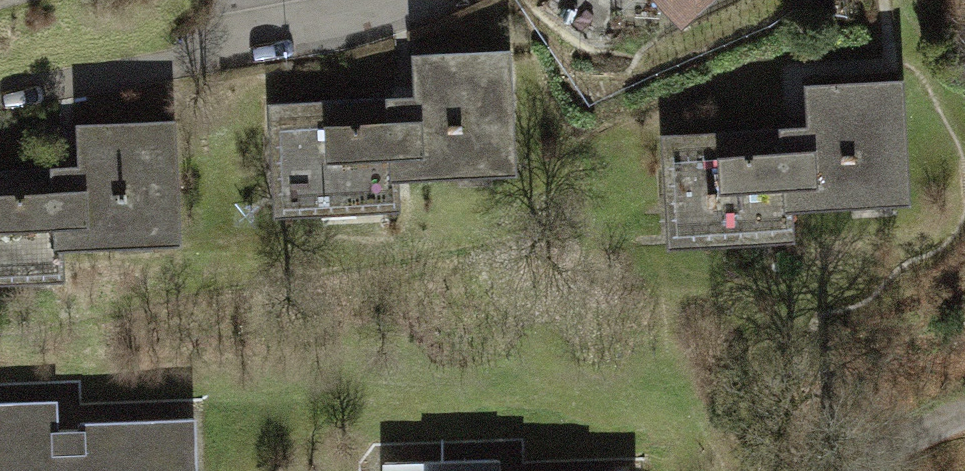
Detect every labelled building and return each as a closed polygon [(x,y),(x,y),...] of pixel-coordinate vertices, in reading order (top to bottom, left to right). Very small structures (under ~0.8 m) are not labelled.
[(623,0),(584,0),(574,25),(607,39),(623,0)] [(701,29),(732,0),(674,0),(701,29)] [(424,181),(542,176),(537,52),(433,57),(435,100),(366,103),(289,106),(293,217),(425,212),(424,181)] [(828,129),(681,141),(691,256),(822,245),(820,218),(938,209),(928,82),(825,90),(828,129)] [(0,177),(0,290),(89,285),(86,254),(206,249),(195,128),(97,130),(98,171),(0,177)] [(215,418),(72,428),(70,403),(0,407),(0,470),(218,470),(215,418)]
